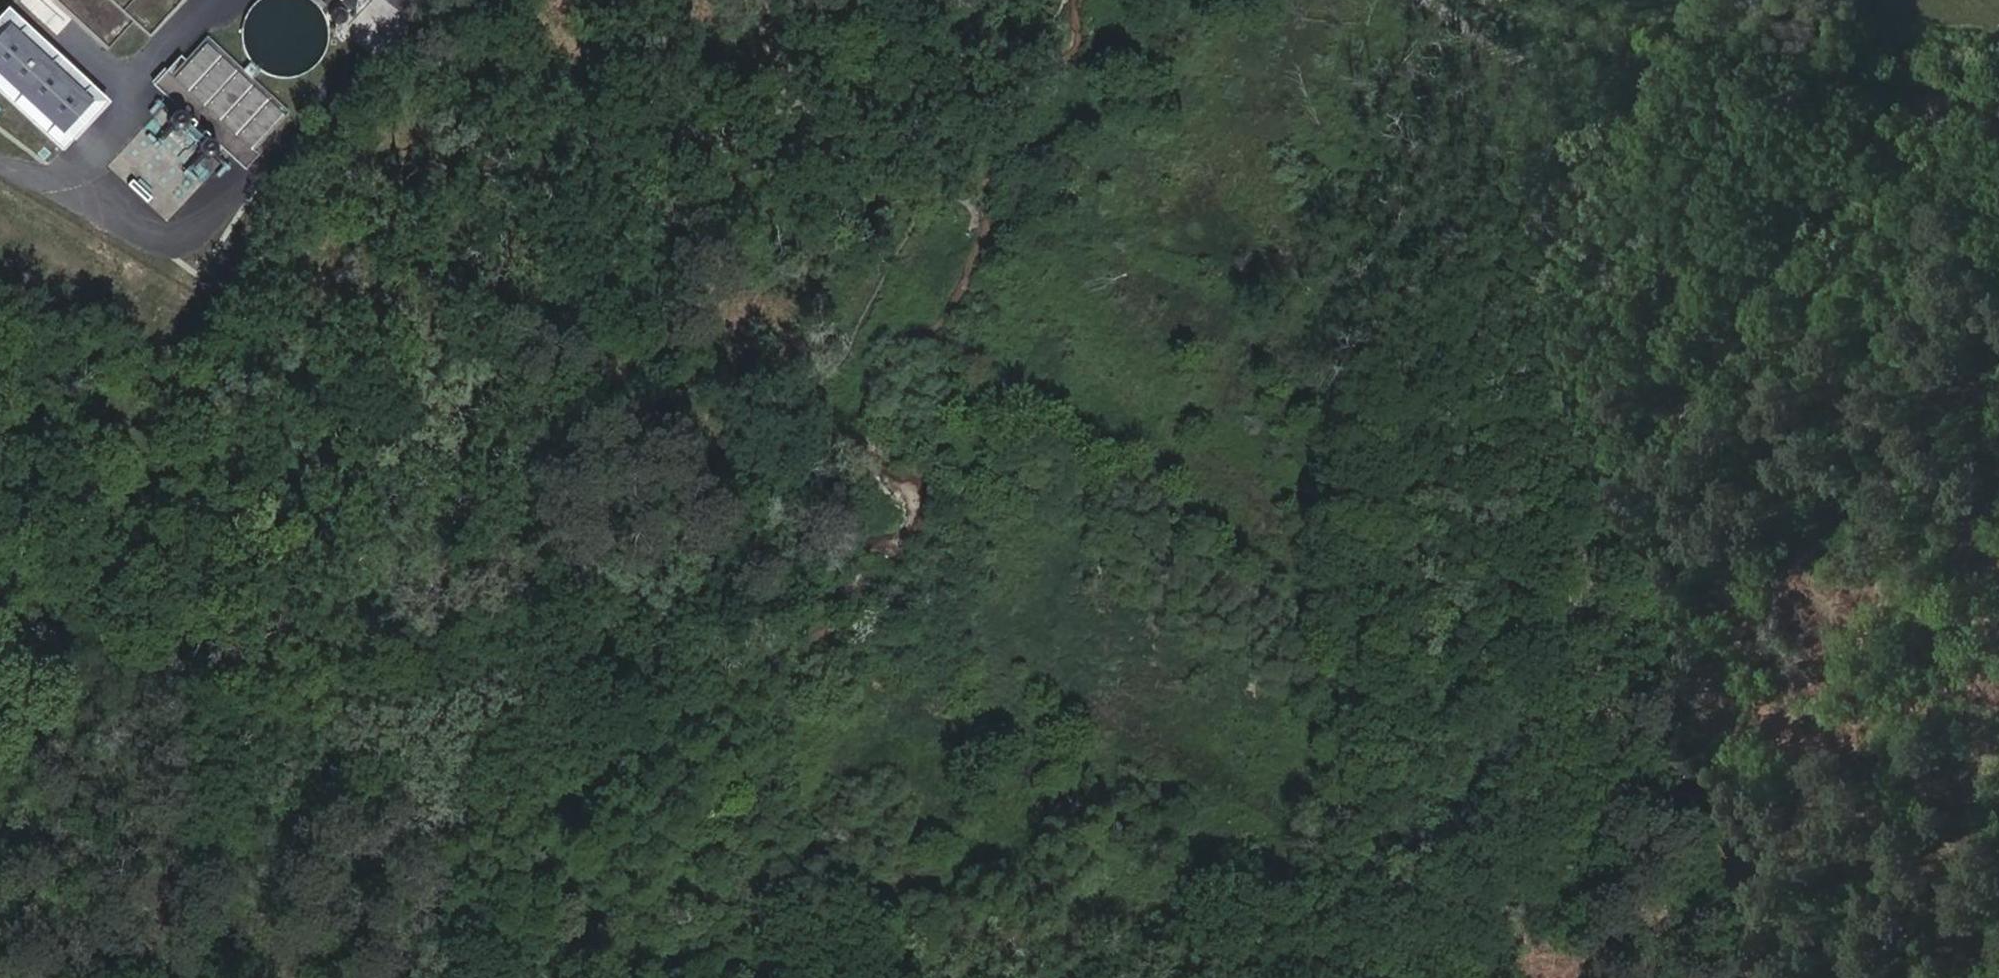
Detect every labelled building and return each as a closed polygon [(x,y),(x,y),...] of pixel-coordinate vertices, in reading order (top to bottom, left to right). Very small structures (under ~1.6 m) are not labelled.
[(0,19),(0,90),(64,148),(106,102),(7,12),(0,19)] [(290,114),(208,39),(175,75),(166,68),(153,82),(251,172),(265,157),(256,150),(290,114)] [(152,118),(109,165),(169,219),(212,173),(152,118)]
